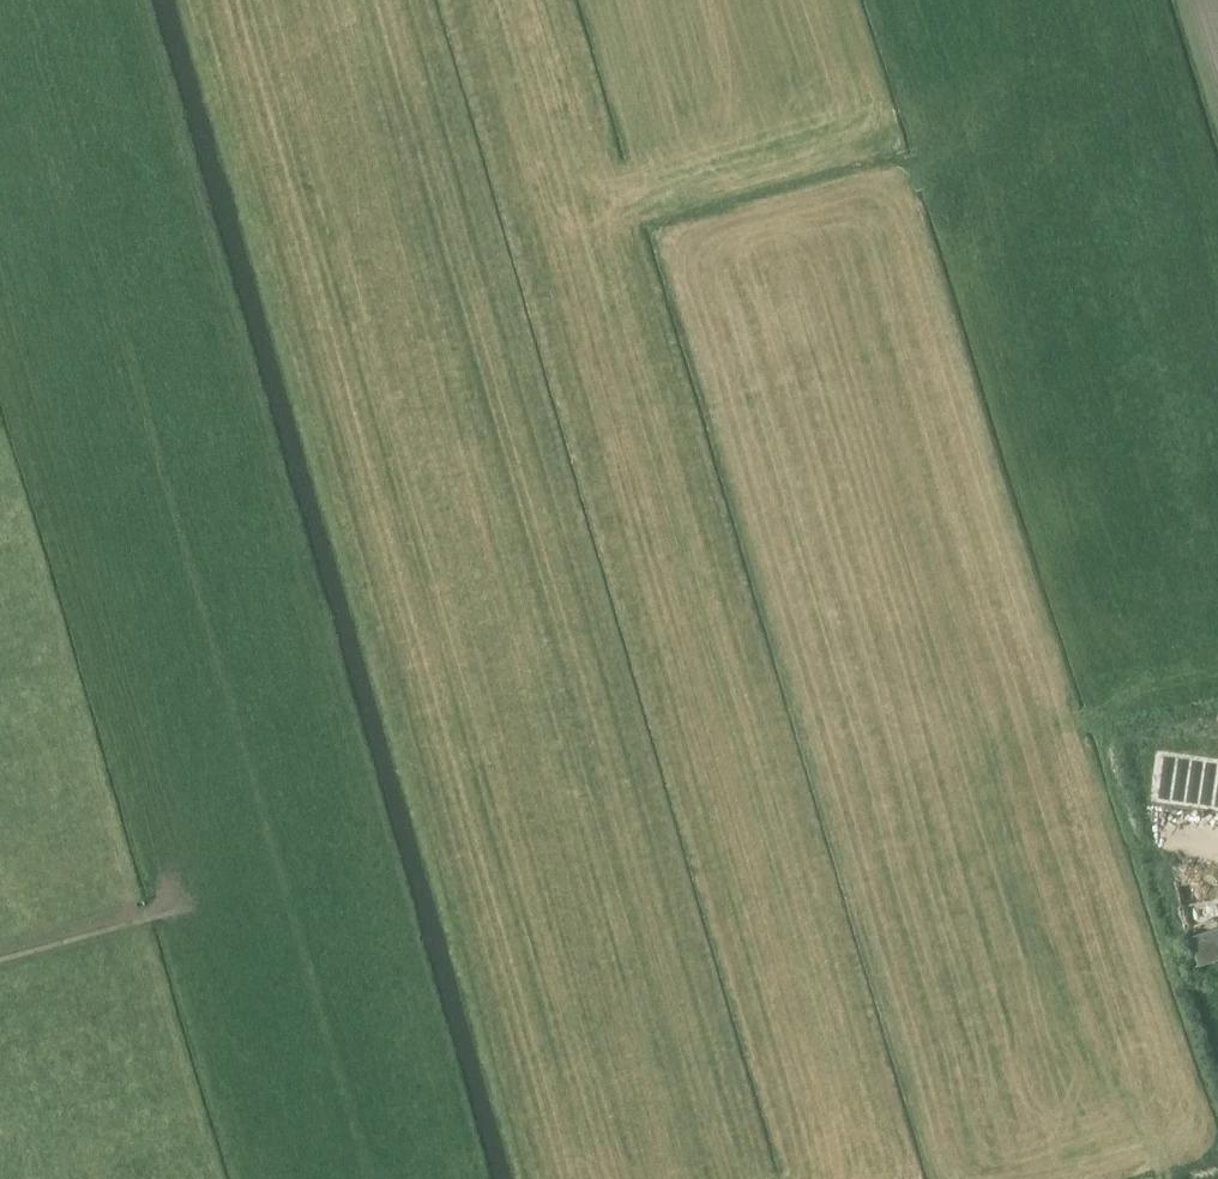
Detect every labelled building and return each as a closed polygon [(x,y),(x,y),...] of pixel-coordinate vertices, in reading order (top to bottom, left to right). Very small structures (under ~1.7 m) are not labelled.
[(1191,937),(1200,966),(1217,961),(1217,928),(1191,937)]
